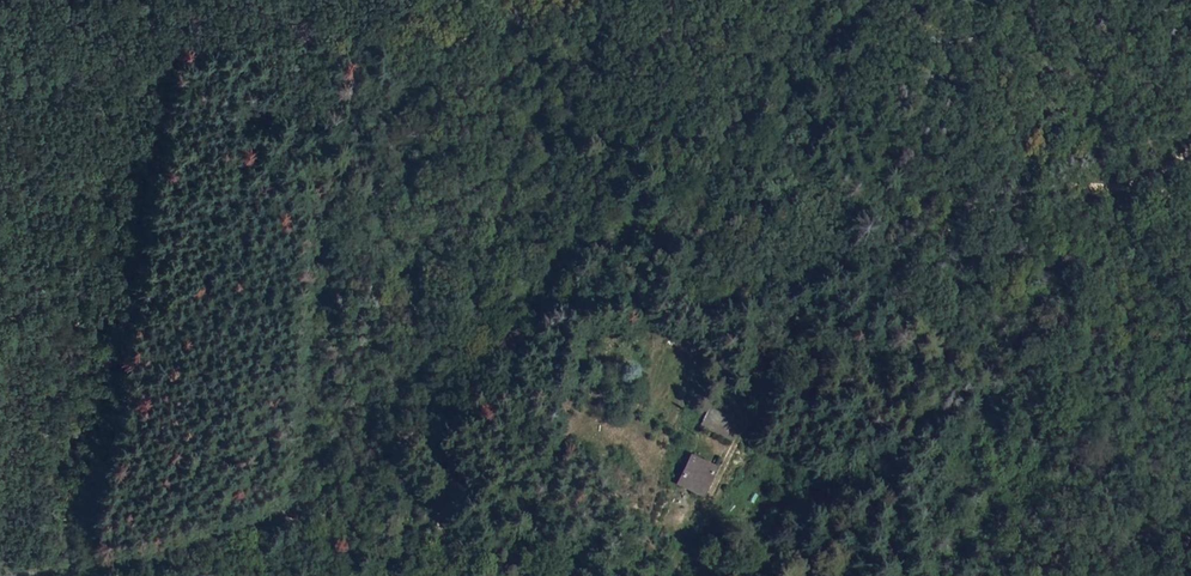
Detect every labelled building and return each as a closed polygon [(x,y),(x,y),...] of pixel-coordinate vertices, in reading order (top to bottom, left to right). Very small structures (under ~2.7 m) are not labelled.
[(696,426),(727,441),(737,421),(706,406),(696,426)] [(713,468),(689,456),(676,482),(700,494),(713,468)]
